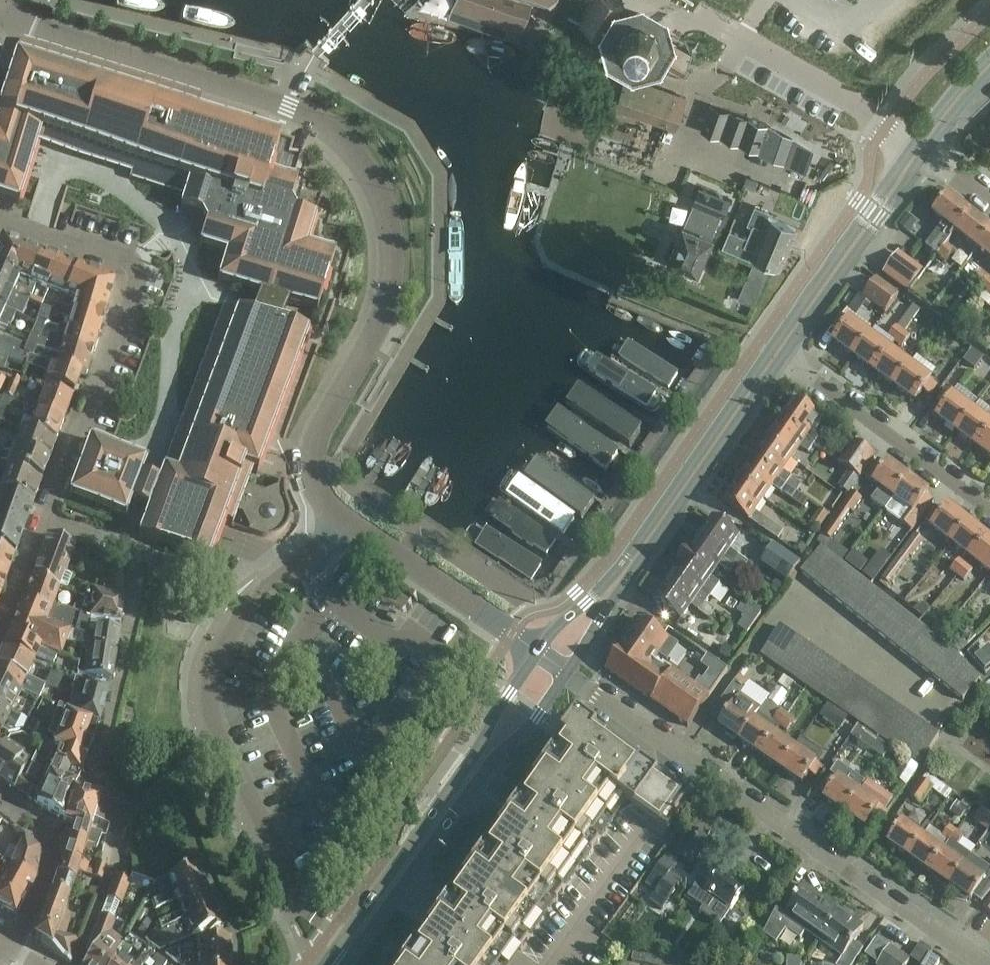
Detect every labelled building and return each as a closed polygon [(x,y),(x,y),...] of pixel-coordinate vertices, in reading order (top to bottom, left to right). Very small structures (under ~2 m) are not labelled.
[(552,10),(556,0),(455,0),(453,6),(522,31),(532,3),(552,10)] [(662,40),(657,23),(642,15),(625,19),(625,20),(618,16),(622,7),(610,0),(594,0),(580,25),(605,38),(609,30),(616,34),(621,51),(636,60),(653,55),(662,40)] [(195,120),(199,106),(18,50),(4,46),(0,59),(0,77),(9,80),(0,111),(0,198),(18,204),(40,135),(134,164),(130,178),(184,195),(180,208),(192,212),(189,220),(192,226),(194,231),(202,234),(199,245),(226,254),(217,281),(261,295),(253,316),(223,305),(160,477),(142,471),(146,461),(89,440),(68,496),(125,518),(132,500),(149,506),(137,537),(208,563),(209,561),(208,561),(212,549),(213,550),(214,547),(213,547),(222,523),(231,526),(232,524),(223,520),(227,509),(228,509),(229,507),(235,510),(235,511),(236,512),(237,511),(242,512),(249,528),(248,532),(259,536),(262,537),(265,538),(266,538),(271,537),(275,536),(278,535),(279,534),(281,532),(282,531),(284,529),(286,527),(288,524),(288,523),(289,520),(289,518),(290,515),(290,514),(289,512),(289,511),(288,506),(286,501),(286,499),(285,495),(284,493),(284,491),(284,487),(284,483),(285,481),(279,479),(277,486),(265,492),(247,485),(247,483),(246,483),(245,484),(238,482),(239,480),(238,480),(242,468),(256,474),(257,471),(261,460),(262,458),(262,457),(266,446),(266,447),(267,444),(271,433),(272,431),(276,420),(277,417),(276,417),(281,406),(282,404),(281,404),(285,393),(286,393),(287,391),(286,390),(290,379),(291,380),(292,377),(291,377),(295,366),(296,366),(297,364),(296,363),(300,352),(301,353),(302,350),(301,350),(305,339),(306,339),(307,336),(281,326),(289,304),(316,312),(334,254),(307,246),(316,218),(295,212),(290,203),(296,182),(269,173),(278,146),(195,120)] [(626,77),(616,107),(664,124),(674,94),(626,77)] [(701,131),(741,145),(758,151),(764,134),(767,125),(750,119),(711,105),(701,131)] [(764,134),(758,151),(806,168),(811,152),(767,125),(764,134)] [(698,272),(712,238),(710,238),(721,214),(722,214),(728,199),(700,187),(694,202),(698,204),(687,228),(684,227),(670,260),(673,261),(671,264),(681,268),(682,265),(698,272)] [(942,221),(943,222),(925,246),(936,254),(946,243),(955,231),(970,212),(957,202),(947,195),(932,213),(942,221)] [(751,231),(789,247),(797,228),(768,216),(770,211),(755,205),(747,224),(753,226),(751,231)] [(955,231),(978,249),(989,234),(989,228),(970,212),(955,231)] [(907,216),(900,224),(909,232),(916,223),(907,216)] [(789,247),(751,231),(748,238),(729,230),(722,247),(751,259),(753,255),(780,267),(789,247)] [(978,249),(989,259),(989,234),(978,249)] [(23,244),(2,235),(0,239),(0,267),(12,272),(23,244)] [(955,249),(946,243),(936,254),(945,262),(955,249)] [(31,280),(42,251),(23,244),(12,272),(20,275),(18,280),(29,284),(31,280)] [(49,287),(60,259),(42,251),(31,280),(38,283),(49,287)] [(908,289),(922,269),(899,253),(885,273),(908,289)] [(108,299),(113,282),(112,278),(60,259),(49,287),(76,299),(79,291),(108,299)] [(29,284),(18,280),(20,275),(12,272),(0,267),(0,287),(27,299),(42,305),(44,300),(33,296),(36,287),(29,284)] [(989,280),(989,277),(982,271),(969,288),(977,294),(981,290),(981,291),(989,280)] [(900,294),(877,277),(862,297),(885,314),(900,294)] [(981,291),(982,292),(977,298),(987,306),(989,303),(989,280),(981,291)] [(10,300),(23,307),(27,299),(0,287),(0,307),(6,310),(10,300)] [(103,318),(108,299),(79,291),(76,299),(74,303),(60,297),(57,305),(103,318)] [(103,318),(57,305),(55,309),(42,305),(41,306),(37,319),(52,323),(53,317),(59,319),(60,317),(69,320),(66,328),(97,337),(103,318)] [(903,331),(911,321),(919,310),(912,305),(897,327),(896,326),(887,337),(894,342),(895,343),(903,331)] [(16,314),(6,310),(0,307),(0,326),(7,329),(8,325),(10,326),(16,314)] [(833,340),(854,356),(869,336),(848,320),(842,315),(834,325),(841,330),(833,340)] [(44,327),(52,323),(37,319),(36,323),(31,336),(40,339),(44,327)] [(7,329),(0,326),(0,345),(23,353),(30,338),(7,329)] [(92,355),(97,337),(66,328),(63,338),(50,334),(48,341),(92,355)] [(895,343),(902,348),(909,337),(910,338),(910,337),(903,331),(895,343)] [(80,374),(86,376),(92,355),(48,341),(40,339),(31,336),(30,338),(23,353),(29,355),(34,357),(37,348),(58,355),(55,365),(80,374)] [(889,350),(882,345),(869,336),(854,356),(874,371),(889,350)] [(669,390),(678,375),(626,342),(617,358),(669,390)] [(26,365),(29,355),(23,353),(0,345),(0,355),(26,365)] [(654,417),(664,401),(588,350),(577,366),(654,417)] [(874,371),(895,385),(909,365),(896,355),(889,350),(874,371)] [(73,395),(80,374),(55,365),(34,357),(29,355),(26,365),(47,373),(43,383),(73,395)] [(909,365),(895,385),(915,401),(923,390),(930,395),(937,386),(930,381),(930,380),(919,372),(909,365)] [(13,398),(21,381),(13,377),(5,395),(13,398)] [(628,447),(641,430),(577,384),(565,401),(628,447)] [(63,420),(71,399),(46,389),(42,399),(31,395),(27,406),(29,407),(38,410),(38,411),(63,420)] [(937,416),(958,432),(972,412),(945,391),(937,401),(944,406),(937,416)] [(779,421),(814,445),(824,452),(829,445),(820,438),(821,436),(812,429),(820,418),(793,400),(779,421)] [(55,442),(63,420),(38,411),(38,410),(29,407),(21,429),(23,430),(55,442)] [(606,470),(618,454),(556,409),(544,426),(606,470)] [(972,412),(958,432),(978,446),(989,430),(989,414),(985,421),(972,412)] [(814,445),(779,421),(765,441),(792,459),(800,447),(808,453),(814,445)] [(55,442),(23,430),(15,450),(12,449),(9,459),(3,457),(0,464),(0,466),(8,469),(41,481),(47,464),(55,442)] [(978,446),(989,456),(989,430),(978,446)] [(792,459),(765,441),(751,461),(797,492),(801,485),(791,479),(792,478),(783,471),(792,459)] [(849,469),(861,477),(875,457),(854,442),(840,462),(850,468),(849,469)] [(585,519),(597,502),(533,457),(521,474),(585,519)] [(871,500),(884,509),(908,477),(888,462),(886,465),(879,459),(873,467),(866,477),(880,488),(871,500)] [(737,481),(764,499),(772,487),(781,493),(791,499),(791,500),(803,508),(808,500),(797,492),(751,461),(737,481)] [(41,481),(8,469),(0,489),(33,503),(41,481)] [(848,495),(861,477),(849,469),(837,486),(848,495)] [(567,538),(579,521),(515,475),(503,492),(567,538)] [(929,492),(908,477),(884,509),(911,530),(921,518),(928,508),(922,503),(929,492)] [(764,499),(737,481),(723,502),(778,540),(784,532),(755,512),(764,499)] [(34,503),(33,503),(0,489),(0,546),(16,553),(34,503)] [(825,548),(830,541),(851,512),(853,513),(863,500),(851,491),(817,542),(825,548)] [(492,518),(551,559),(563,542),(503,501),(492,518)] [(926,521),(952,542),(968,523),(948,507),(940,516),(933,511),(926,521)] [(820,527),(828,515),(819,508),(810,521),(820,527)] [(697,539),(743,571),(749,563),(729,550),(739,536),(712,518),(697,539)] [(968,523),(952,542),(972,557),(987,538),(968,523)] [(467,541),(531,584),(542,567),(478,524),(467,541)] [(915,534),(881,579),(888,585),(910,556),(911,558),(924,541),(915,534)] [(65,572),(75,542),(47,535),(32,578),(60,588),(67,590),(73,575),(65,572)] [(989,572),(989,540),(987,538),(972,557),(978,563),(989,572)] [(682,560),(709,579),(719,565),(738,579),(743,571),(697,539),(691,548),(682,560)] [(796,544),(793,549),(801,555),(806,547),(802,544),(796,544)] [(787,582),(800,564),(774,545),(761,563),(787,582)] [(811,581),(831,555),(821,546),(800,572),(811,581)] [(7,577),(15,556),(0,550),(0,574),(7,577)] [(861,573),(868,564),(853,552),(845,562),(860,573),(861,573)] [(821,589),(842,563),(831,555),(811,581),(821,589)] [(957,577),(966,565),(959,559),(949,571),(957,577)] [(709,579),(682,560),(675,570),(675,571),(669,580),(695,599),(703,604),(714,612),(715,611),(705,604),(710,597),(701,591),(709,579)] [(870,585),(873,581),(883,569),(873,561),(860,577),(864,580),(870,585)] [(832,598),(853,572),(842,563),(821,589),(832,598)] [(957,577),(963,582),(973,570),(966,565),(957,577)] [(111,572),(107,591),(123,595),(126,574),(111,572)] [(864,580),(860,577),(853,572),(832,598),(843,606),(864,580)] [(75,632),(76,626),(80,615),(82,608),(83,605),(80,604),(76,606),(73,613),(61,609),(56,610),(54,606),(60,588),(32,578),(24,599),(25,599),(20,611),(52,624),(53,623),(75,632)] [(695,599),(669,580),(655,601),(681,619),(695,599)] [(854,615),(875,589),(870,585),(864,580),(843,606),(854,615)] [(784,587),(775,581),(770,590),(779,596),(784,587)] [(865,623),(885,597),(875,589),(854,615),(865,623)] [(120,624),(123,600),(107,596),(87,591),(83,605),(82,608),(88,608),(89,604),(91,604),(89,618),(92,619),(120,624)] [(876,632),(896,606),(885,597),(865,623),(876,632)] [(747,633),(761,614),(745,602),(743,605),(743,608),(744,611),(746,614),(737,627),(747,633)] [(714,612),(703,604),(698,611),(709,619),(714,612)] [(886,640),(907,614),(896,606),(876,632),(886,640)] [(75,632),(53,623),(52,624),(20,611),(13,631),(36,641),(34,646),(59,656),(61,657),(67,642),(80,648),(83,635),(75,632)] [(897,649),(918,623),(907,614),(886,640),(897,649)] [(90,626),(92,619),(89,618),(80,615),(76,626),(85,630),(86,625),(90,626)] [(728,669),(695,647),(677,673),(665,665),(664,665),(656,659),(659,655),(667,661),(678,646),(641,620),(621,647),(606,670),(688,727),(728,669)] [(908,657),(929,631),(918,623),(897,649),(908,657)] [(116,654),(119,631),(90,626),(86,625),(85,630),(76,626),(75,632),(83,635),(80,648),(116,654)] [(773,661),(791,635),(778,627),(761,653),(773,661)] [(59,656),(34,646),(36,641),(13,631),(12,630),(4,648),(34,662),(37,656),(56,664),(59,656)] [(919,666),(940,640),(929,631),(908,657),(919,666)] [(785,670),(803,644),(791,635),(773,661),(785,670)] [(930,674),(950,648),(940,640),(919,666),(930,674)] [(798,678),(816,652),(803,644),(785,670),(798,678)] [(725,645),(719,654),(726,658),(732,649),(725,645)] [(27,679),(34,662),(4,648),(0,656),(0,681),(21,692),(38,700),(44,688),(27,679)] [(111,682),(116,654),(80,648),(79,652),(87,654),(84,674),(111,682)] [(941,683),(960,658),(952,649),(950,648),(930,674),(941,683)] [(810,687),(828,661),(816,652),(798,678),(810,687)] [(951,691),(970,668),(960,658),(941,683),(951,691)] [(822,695),(840,669),(828,661),(810,687),(822,695)] [(970,668),(951,691),(962,700),(980,678),(970,668)] [(835,704),(853,677),(840,669),(822,695),(835,704)] [(55,690),(61,676),(50,672),(45,685),(55,690)] [(847,712),(865,686),(853,677),(835,704),(847,712)] [(99,726),(110,689),(75,679),(72,690),(75,690),(73,698),(71,698),(69,707),(60,704),(59,707),(66,709),(64,715),(98,727),(98,726),(99,726)] [(21,692),(0,681),(0,706),(11,712),(21,692)] [(739,741),(753,720),(754,720),(761,711),(762,709),(740,694),(745,688),(735,681),(716,709),(725,716),(718,726),(739,741)] [(860,721),(878,694),(865,686),(847,712),(860,721)] [(872,729),(890,703),(878,694),(860,721),(872,729)] [(847,717),(826,703),(817,716),(838,730),(847,717)] [(884,738),(902,711),(890,703),(872,729),(884,738)] [(11,712),(0,706),(0,730),(2,731),(11,712)] [(98,727),(64,715),(66,709),(59,707),(53,724),(94,738),(98,727)] [(788,715),(780,710),(772,722),(779,727),(788,715)] [(796,729),(807,735),(817,716),(806,710),(796,729)] [(897,746),(915,720),(902,711),(884,738),(897,746)] [(795,720),(788,715),(779,727),(786,732),(795,720)] [(27,730),(30,732),(32,729),(36,732),(40,724),(32,720),(27,730)] [(760,755),(774,734),(754,720),(753,720),(739,741),(760,755)] [(909,755),(927,728),(915,720),(897,746),(907,753),(909,755)] [(520,951),(521,951),(529,938),(556,901),(556,902),(565,889),(564,889),(590,852),(591,853),(600,840),(599,840),(625,804),(644,817),(666,833),(688,801),(667,786),(578,722),(404,964),(510,964),(520,951)] [(94,738),(53,724),(49,733),(56,736),(53,745),(61,748),(88,757),(94,738)] [(850,736),(883,758),(890,747),(858,725),(850,736)] [(927,728),(909,755),(921,763),(939,737),(927,728)] [(794,748),(774,734),(760,755),(780,769),(794,748)] [(30,758),(23,753),(5,740),(4,742),(5,743),(0,749),(0,750),(0,780),(4,782),(8,775),(13,768),(17,762),(26,767),(30,758)] [(87,758),(88,757),(61,748),(54,764),(73,770),(81,773),(87,758)] [(823,768),(794,748),(780,769),(801,784),(809,773),(816,778),(823,768)] [(43,768),(47,758),(36,753),(31,764),(32,764),(43,768)] [(921,763),(909,755),(907,753),(891,776),(905,786),(921,763)] [(22,775),(26,767),(17,762),(13,768),(22,775)] [(29,800),(43,768),(32,764),(25,778),(22,776),(19,782),(15,789),(29,800)] [(70,779),(73,770),(54,764),(36,804),(48,811),(67,778),(70,779)] [(22,775),(13,768),(8,775),(19,782),(22,776),(22,775)] [(64,821),(73,790),(79,779),(81,773),(73,770),(70,779),(67,778),(48,811),(64,821)] [(823,799),(844,813),(858,792),(831,773),(824,783),(831,788),(823,799)] [(15,789),(19,782),(8,775),(4,782),(15,789)] [(923,781),(933,787),(931,789),(947,800),(952,793),(927,775),(923,781)] [(920,805),(933,787),(923,781),(921,780),(909,797),(920,805)] [(111,826),(119,801),(100,798),(73,790),(64,821),(74,826),(73,828),(89,834),(90,830),(90,831),(94,819),(111,826)] [(887,812),(858,792),(844,813),(866,828),(873,817),(880,822),(887,812)] [(949,812),(962,820),(963,818),(966,819),(973,809),(963,802),(961,804),(957,801),(949,812)] [(989,827),(989,815),(983,810),(975,821),(988,830),(989,827)] [(903,854),(918,833),(895,817),(888,828),(895,832),(887,843),(903,854)] [(929,872),(957,831),(949,826),(942,835),(930,826),(931,825),(926,821),(918,833),(903,854),(929,872)] [(950,886),(971,855),(957,846),(968,830),(961,825),(957,831),(929,872),(950,886)] [(83,854),(86,845),(98,849),(101,838),(89,834),(73,828),(66,848),(83,854)] [(672,854),(691,867),(708,842),(689,829),(672,854)] [(35,881),(40,853),(38,847),(26,837),(17,830),(4,861),(12,866),(10,870),(35,881)] [(76,878),(83,854),(66,848),(58,872),(76,878)] [(971,855),(950,886),(971,900),(978,890),(985,895),(989,887),(989,868),(971,855)] [(666,856),(658,868),(646,885),(656,892),(670,872),(676,864),(666,856)] [(2,866),(10,870),(12,866),(4,861),(3,863),(0,861),(0,869),(2,866)] [(703,896),(714,904),(711,908),(725,917),(745,890),(725,876),(728,872),(712,861),(698,881),(709,888),(703,896)] [(102,880),(106,866),(98,864),(93,878),(102,880)] [(173,893),(204,880),(197,865),(167,878),(155,883),(144,906),(152,902),(173,893)] [(10,870),(2,866),(0,869),(0,909),(12,916),(17,915),(35,881),(10,870)] [(75,884),(76,878),(58,872),(57,877),(50,897),(68,902),(75,884)] [(656,892),(650,901),(661,909),(682,880),(670,872),(656,892)] [(122,905),(131,882),(117,876),(108,899),(122,905)] [(180,907),(210,894),(204,880),(173,893),(152,902),(155,910),(173,902),(171,898),(175,896),(180,907)] [(805,932),(819,942),(839,911),(803,886),(793,901),(795,902),(785,916),(776,910),(762,935),(775,944),(785,930),(799,940),(805,932)] [(97,898),(99,889),(91,887),(88,895),(97,898)] [(216,909),(210,894),(180,907),(182,913),(156,924),(158,929),(145,939),(150,943),(153,939),(168,929),(186,921),(216,909)] [(68,902),(50,897),(40,924),(34,940),(41,943),(40,945),(70,964),(71,962),(79,944),(64,938),(72,915),(65,913),(68,902)] [(224,927),(216,909),(186,921),(192,936),(207,929),(209,934),(224,927)] [(140,923),(146,912),(141,910),(136,921),(140,923)] [(839,911),(819,942),(842,958),(837,964),(852,964),(863,950),(853,943),(863,928),(839,911)] [(124,942),(112,932),(115,923),(100,917),(86,955),(89,957),(84,964),(112,964),(118,956),(116,955),(124,942)] [(143,935),(152,924),(147,920),(138,931),(143,935)] [(130,953),(129,951),(136,939),(129,934),(124,942),(116,955),(118,956),(112,964),(129,964),(124,961),(130,953)] [(231,956),(230,939),(197,941),(197,957),(231,956)] [(148,959),(150,961),(155,953),(147,947),(136,964),(135,964),(144,964),(148,959)] [(900,953),(889,947),(877,964),(892,964),(900,953)] [(892,964),(906,964),(910,960),(900,953),(892,964)] [(648,958),(633,954),(631,962),(644,964),(646,964),(648,958)] [(231,956),(197,957),(198,964),(231,964),(231,956)] [(166,963),(157,957),(152,963),(154,964),(165,964),(166,963)]
